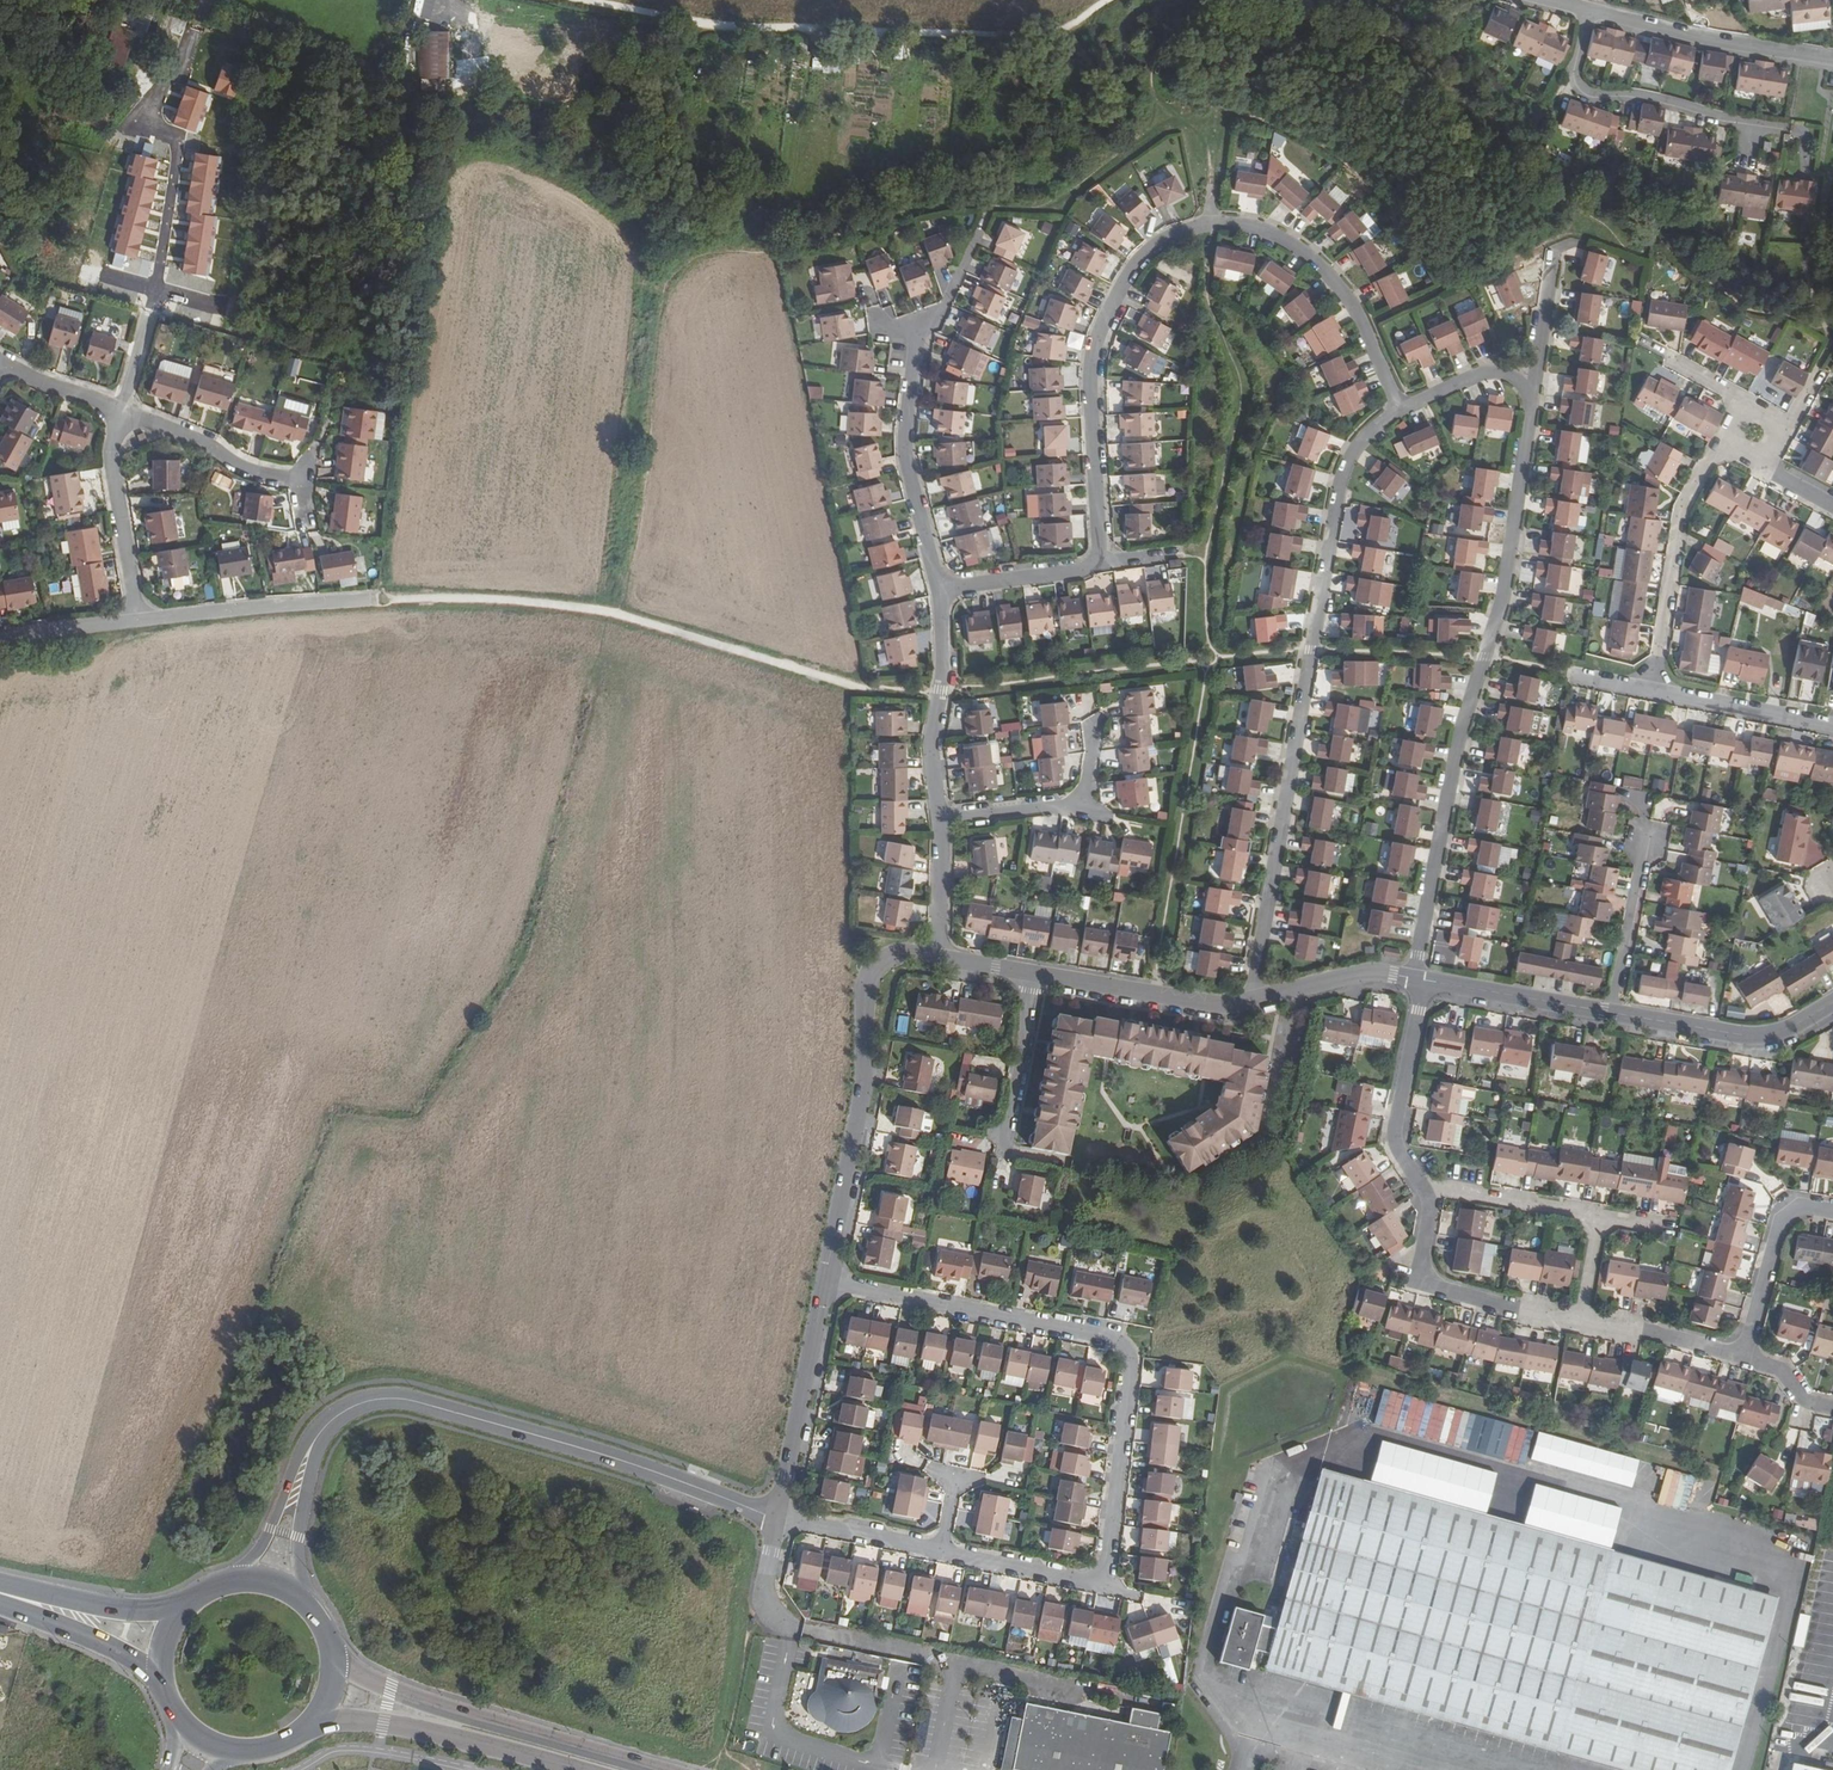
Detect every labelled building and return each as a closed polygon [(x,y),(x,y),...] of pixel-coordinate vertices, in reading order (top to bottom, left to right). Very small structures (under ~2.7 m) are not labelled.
[(1746,12),(1786,8),(1785,0),(1744,0),(1746,12)] [(1786,8),(1788,31),(1811,29),(1810,22),(1826,20),(1823,0),(1785,0),(1786,8)] [(1507,10),(1505,14),(1491,8),(1482,30),(1480,32),(1503,42),(1516,14),(1507,10)] [(1534,28),(1521,22),(1510,45),(1532,55),(1545,27),(1537,23),(1534,28)] [(111,35),(114,27),(106,25),(104,33),(111,35)] [(114,27),(111,35),(103,63),(122,69),(134,34),(114,27)] [(1553,30),(1545,27),(1532,55),(1554,65),(1564,41),(1551,35),(1553,30)] [(1602,34),(1590,31),(1584,56),(1605,61),(1613,31),(1604,29),(1602,34)] [(1621,33),(1613,31),(1605,61),(1626,66),(1627,61),(1632,42),(1632,41),(1620,38),(1621,33)] [(448,77),(449,32),(417,32),(416,76),(448,77)] [(1670,45),(1648,39),(1646,46),(1642,65),(1663,70),(1670,45)] [(1639,44),(1632,42),(1627,61),(1634,63),(1639,44)] [(1639,44),(1634,63),(1642,65),(1646,46),(1639,44)] [(1691,50),(1670,45),(1663,70),(1685,75),(1691,50)] [(1722,56),(1699,52),(1695,78),(1718,82),(1722,56)] [(185,98),(196,102),(203,81),(206,82),(213,62),(198,57),(185,98)] [(812,59),(812,72),(839,72),(839,58),(812,59)] [(1751,66),(1736,64),(1732,90),(1755,93),(1760,63),(1751,61),(1751,66)] [(232,114),(234,107),(215,101),(226,67),(213,62),(206,82),(203,81),(196,102),(232,114)] [(1769,64),(1760,63),(1755,93),(1779,97),(1783,71),(1768,69),(1769,64)] [(215,101),(234,107),(246,72),(227,66),(226,67),(215,101)] [(134,97),(127,95),(124,106),(131,108),(134,97)] [(1587,109),(1566,101),(1557,126),(1579,133),(1587,109)] [(1661,110),(1638,106),(1637,113),(1628,112),(1624,129),(1656,136),(1661,110)] [(1608,116),(1587,109),(1579,133),(1600,140),(1608,116)] [(147,117),(142,137),(189,150),(194,130),(147,117)] [(1247,125),(1236,123),(1234,134),(1246,135),(1247,125)] [(1680,132),(1665,130),(1661,155),(1684,159),(1689,128),(1680,127),(1680,132)] [(1698,129),(1689,128),(1684,159),(1708,163),(1712,137),(1697,135),(1698,129)] [(133,135),(131,142),(99,259),(164,277),(197,153),(197,152),(189,150),(142,137),(133,135)] [(1266,175),(1237,170),(1234,190),(1247,192),(1248,192),(1255,194),(1254,197),(1254,198),(1262,199),(1266,175)] [(1286,173),(1273,188),(1283,197),(1289,202),(1286,206),(1292,211),(1308,192),(1286,173)] [(1733,179),(1718,176),(1714,202),(1738,206),(1743,175),(1734,173),(1733,179)] [(1173,175),(1147,189),(1156,206),(1164,202),(1165,203),(1183,193),(1173,175)] [(1751,176),(1743,175),(1738,206),(1761,209),(1765,184),(1751,182),(1751,176)] [(1800,186),(1781,183),(1778,211),(1812,216),(1816,183),(1801,180),(1800,186)] [(1329,192),(1341,203),(1347,196),(1335,185),(1329,192)] [(1339,205),(1321,189),(1300,213),(1308,221),(1314,215),(1311,213),(1314,209),(1317,211),(1326,219),(1339,205)] [(1132,190),(1115,204),(1136,228),(1143,222),(1140,219),(1143,216),(1150,210),(1132,190)] [(1283,197),(1280,201),(1286,206),(1289,202),(1283,197)] [(1331,223),(1343,209),(1339,205),(1326,219),(1331,223)] [(1358,218),(1351,209),(1327,230),(1333,238),(1339,234),(1337,231),(1341,227),(1343,230),(1351,240),(1358,234),(1364,242),(1370,239),(1381,232),(1365,212),(1358,218)] [(981,212),(969,213),(969,215),(973,217),(971,224),(975,226),(978,218),(981,212)] [(1101,212),(1087,231),(1113,248),(1119,240),(1116,239),(1118,236),(1123,229),(1101,212)] [(1075,235),(1080,226),(1069,221),(1065,230),(1075,235)] [(997,245),(994,253),(1012,261),(1024,233),(1005,225),(996,244),(997,245)] [(1364,242),(1349,251),(1354,258),(1357,256),(1361,261),(1368,274),(1385,264),(1370,239),(1364,242)] [(1076,251),(1071,263),(1098,277),(1103,268),(1100,267),(1103,260),(1107,254),(1083,242),(1078,252),(1076,251)] [(948,243),(927,251),(933,269),(942,265),(940,261),(944,259),(953,256),(948,243)] [(1222,280),(1225,267),(1251,272),(1256,249),(1246,247),(1245,251),(1238,249),(1216,245),(1213,266),(1214,279),(1222,280)] [(1608,255),(1584,248),(1582,257),(1586,258),(1584,265),(1580,278),(1599,284),(1608,255)] [(886,253),(865,261),(876,290),(889,286),(887,282),(896,279),(886,253)] [(1016,267),(1001,260),(999,264),(1015,271),(1016,267)] [(1269,260),(1258,276),(1282,293),(1296,274),(1289,268),(1286,272),(1280,268),(1269,260)] [(923,261),(900,269),(911,298),(919,294),(918,290),(924,288),(932,285),(925,267),(923,261)] [(999,264),(991,261),(988,268),(987,272),(984,270),(980,279),(988,282),(1004,289),(1007,290),(1015,271),(999,264)] [(1283,264),(1280,268),(1286,272),(1289,268),(1283,264)] [(848,265),(819,270),(822,287),(814,288),(817,304),(855,297),(854,289),(849,290),(848,284),(851,284),(848,265)] [(1506,307),(1524,299),(1518,286),(1515,280),(1520,278),(1516,269),(1512,271),(1494,279),(1506,307)] [(1069,270),(1059,289),(1085,303),(1089,295),(1087,293),(1088,290),(1092,282),(1069,270)] [(1377,289),(1381,287),(1384,293),(1391,306),(1408,298),(1395,271),(1373,281),(1377,289)] [(1167,307),(1178,287),(1157,277),(1150,292),(1154,294),(1151,300),(1147,307),(1166,317),(1170,309),(1167,307)] [(1004,289),(988,282),(986,287),(1002,294),(1004,289)] [(1002,304),(1005,295),(1002,294),(986,287),(978,283),(974,292),(979,294),(978,298),(974,306),(996,316),(1002,304)] [(1299,325),(1315,312),(1309,304),(1306,300),(1315,293),(1309,286),(1284,306),(1299,325)] [(1575,299),(1580,299),(1578,307),(1576,320),(1597,323),(1601,294),(1576,290),(1575,299)] [(1318,297),(1315,293),(1306,300),(1309,304),(1318,297)] [(3,294),(0,299),(0,321),(18,332),(30,312),(10,298),(3,294)] [(1051,298),(1044,321),(1072,331),(1075,322),(1071,320),(1076,306),(1051,298)] [(1645,298),(1642,322),(1653,324),(1660,325),(1679,327),(1682,303),(1645,298)] [(1458,316),(1472,347),(1479,343),(1474,333),(1480,330),(1488,327),(1479,306),(1458,316)] [(994,326),(966,313),(962,322),(966,323),(964,328),(961,335),(986,346),(994,326)] [(1319,356),(1344,341),(1337,330),(1333,323),(1337,321),(1332,313),(1303,331),(1319,356)] [(79,321),(56,314),(48,341),(59,345),(59,342),(72,345),(79,321)] [(849,322),(847,314),(834,316),(829,317),(822,318),(826,342),(855,337),(854,327),(850,328),(849,322)] [(1169,327),(1143,314),(1139,322),(1144,325),(1142,328),(1138,337),(1159,347),(1169,327)] [(1036,330),(1040,319),(1025,315),(1021,325),(1036,330)] [(1428,329),(1438,349),(1446,345),(1452,343),(1456,354),(1464,350),(1450,319),(1428,329)] [(1684,333),(1687,334),(1694,320),(1692,319),(1684,333)] [(1692,345),(1717,360),(1717,359),(1729,339),(1703,325),(1695,320),(1694,320),(1687,334),(1685,337),(1693,342),(1692,345)] [(117,337),(93,330),(85,354),(109,361),(117,337)] [(1480,330),(1474,333),(1479,343),(1484,341),(1480,330)] [(1035,344),(1033,356),(1064,360),(1066,351),(1062,350),(1063,344),(1064,336),(1038,333),(1037,344),(1035,344)] [(1731,333),(1729,337),(1729,339),(1717,359),(1726,363),(1728,360),(1742,368),(1752,374),(1764,351),(1731,333)] [(1400,344),(1408,362),(1419,357),(1422,355),(1424,360),(1421,362),(1424,368),(1435,363),(1422,334),(1400,344)] [(1580,358),(1599,361),(1602,338),(1571,334),(1569,345),(1577,347),(1578,343),(1582,344),(1582,347),(1580,358)] [(981,353),(953,341),(950,350),(953,352),(951,358),(947,365),(950,366),(956,369),(972,375),(975,367),(981,353)] [(1157,354),(1131,341),(1126,349),(1129,350),(1127,354),(1123,361),(1147,373),(1157,354)] [(1452,343),(1446,345),(1451,355),(1456,354),(1452,343)] [(844,348),(841,371),(873,374),(874,365),(870,364),(870,360),(871,351),(844,348)] [(989,359),(980,355),(975,367),(984,371),(989,359)] [(1298,370),(1308,364),(1302,355),(1292,361),(1298,370)] [(1319,364),(1320,366),(1328,384),(1329,385),(1359,372),(1356,364),(1346,368),(1344,364),(1340,355),(1319,364)] [(156,366),(162,367),(165,357),(159,356),(156,366)] [(294,377),(300,360),(289,356),(282,373),(294,377)] [(162,367),(161,370),(156,389),(164,391),(163,396),(187,403),(197,370),(198,367),(165,357),(162,367)] [(1779,359),(1766,382),(1791,396),(1803,373),(1779,359)] [(1356,364),(1354,360),(1344,364),(1346,368),(1356,364)] [(1728,360),(1726,363),(1741,372),(1742,368),(1728,360)] [(1030,369),(1032,391),(1063,389),(1062,380),(1058,380),(1058,376),(1057,367),(1030,369)] [(1578,367),(1577,378),(1576,382),(1571,382),(1572,378),(1564,377),(1562,389),(1594,393),(1597,370),(1578,367)] [(198,400),(208,403),(209,400),(215,402),(214,405),(231,411),(238,386),(205,376),(198,400)] [(1647,376),(1635,397),(1646,403),(1665,413),(1672,400),(1677,391),(1658,381),(1658,382),(1647,376)] [(856,380),(853,404),(884,407),(885,397),(880,397),(881,391),(882,383),(856,380)] [(940,393),(939,402),(964,405),(967,383),(941,380),(939,380),(938,389),(941,389),(940,393)] [(1152,382),(1123,380),(1122,389),(1127,390),(1127,394),(1126,403),(1151,404),(1152,382)] [(1333,393),(1333,394),(1342,414),(1343,415),(1363,406),(1359,397),(1357,392),(1366,387),(1363,380),(1333,393)] [(808,386),(808,398),(822,398),(822,386),(808,386)] [(1366,387),(1357,392),(1359,397),(1369,393),(1366,387)] [(830,390),(823,389),(822,397),(829,398),(830,390)] [(1498,395),(1490,394),(1485,427),(1508,430),(1512,408),(1502,407),(1497,406),(1498,395)] [(1300,404),(1308,400),(1305,395),(1297,399),(1300,404)] [(1034,398),(1035,420),(1065,419),(1064,409),(1061,409),(1061,405),(1060,397),(1034,398)] [(1560,405),(1571,407),(1570,413),(1568,422),(1591,425),(1594,401),(1561,397),(1560,405)] [(1679,404),(1672,417),(1710,438),(1722,416),(1706,407),(1705,409),(1691,402),(1683,397),(1679,404)] [(11,410),(17,400),(13,398),(8,407),(10,409),(11,410)] [(37,411),(17,400),(11,410),(10,409),(2,422),(10,427),(24,434),(37,411)] [(1679,404),(1672,400),(1665,413),(1672,417),(1679,404)] [(1693,400),(1691,402),(1705,409),(1706,407),(1693,400)] [(270,434),(276,414),(241,403),(234,426),(255,433),(255,430),(270,434)] [(1480,405),(1468,403),(1467,411),(1470,411),(1469,416),(1466,415),(1454,414),(1451,433),(1475,436),(1480,405)] [(1814,420),(1832,431),(1832,406),(1826,403),(1821,413),(1819,411),(1814,420)] [(312,418),(278,407),(276,414),(270,434),(270,435),(279,438),(280,436),(296,440),(297,438),(305,440),(312,418)] [(367,439),(374,440),(378,411),(345,407),(343,422),(348,422),(347,428),(346,436),(347,436),(367,439)] [(959,412),(935,409),(934,418),(939,419),(938,423),(937,431),(943,432),(950,433),(956,434),(959,412)] [(1304,421),(1306,414),(1294,411),(1292,418),(1304,421)] [(850,412),(849,435),(880,437),(881,427),(877,427),(877,422),(877,414),(850,412)] [(1153,434),(1151,412),(1120,414),(1121,423),(1125,423),(1126,427),(1126,436),(1153,434)] [(997,416),(998,422),(1011,422),(1011,414),(998,414),(997,416)] [(66,416),(65,420),(89,426),(90,423),(66,416)] [(83,447),(89,426),(65,420),(65,421),(56,418),(51,435),(59,438),(59,440),(83,447)] [(1438,442),(1429,420),(1420,424),(1422,427),(1416,430),(1403,436),(1404,439),(1410,452),(1411,454),(1438,442)] [(1814,420),(1800,445),(1802,446),(1823,458),(1832,440),(1832,431),(1814,420)] [(1297,452),(1316,459),(1320,446),(1323,440),(1326,441),(1329,433),(1300,423),(1295,435),(1302,438),(1297,452)] [(1044,427),(1046,457),(1065,455),(1065,446),(1066,446),(1065,425),(1044,427)] [(32,438),(31,438),(24,434),(10,427),(0,446),(0,462),(15,469),(32,438)] [(1557,459),(1576,461),(1580,432),(1557,428),(1555,437),(1560,438),(1559,445),(1557,459)] [(137,435),(141,446),(148,444),(144,433),(137,435)] [(366,446),(367,439),(347,436),(346,443),(341,442),(339,452),(343,452),(341,467),(340,478),(364,480),(368,446),(366,446)] [(846,436),(836,436),(836,445),(845,446),(846,436)] [(1410,452),(1404,439),(1395,443),(1401,456),(1410,452)] [(966,442),(934,444),(935,453),(938,453),(938,457),(939,466),(968,464),(966,442)] [(1152,442),(1122,444),(1123,453),(1127,453),(1128,459),(1128,467),(1154,466),(1152,442)] [(1611,442),(1609,452),(1616,454),(1618,443),(1611,442)] [(1680,454),(1659,442),(1643,472),(1666,485),(1677,464),(1675,463),(1680,454)] [(881,460),(877,444),(854,449),(860,471),(857,472),(860,481),(881,476),(879,468),(877,461),(881,460)] [(1800,457),(1799,460),(1795,467),(1818,480),(1828,461),(1823,458),(1802,446),(1797,456),(1800,457)] [(1404,478),(1378,458),(1372,465),(1381,472),(1378,477),(1372,484),(1390,498),(1404,478)] [(156,488),(181,488),(182,459),(157,459),(156,488)] [(1040,487),(1069,485),(1068,476),(1066,476),(1065,472),(1065,463),(1038,465),(1040,487)] [(1284,491),(1307,497),(1311,483),(1307,482),(1309,476),(1313,476),(1315,469),(1292,463),(1284,491)] [(1372,465),(1369,470),(1378,477),(1381,472),(1372,465)] [(1471,496),(1491,499),(1493,485),(1494,478),(1499,479),(1500,470),(1479,467),(1476,466),(1471,496)] [(1577,502),(1579,493),(1586,494),(1590,472),(1551,466),(1549,477),(1557,479),(1557,475),(1562,475),(1561,479),(1559,491),(1561,491),(1560,500),(1577,502)] [(82,508),(81,498),(79,487),(76,470),(49,474),(55,512),(82,508)] [(969,471),(940,478),(942,487),(947,486),(949,490),(951,498),(974,492),(969,471)] [(210,480),(229,488),(232,480),(214,472),(210,480)] [(1154,473),(1120,475),(1120,485),(1125,484),(1126,488),(1126,497),(1156,495),(1164,495),(1163,480),(1155,481),(1154,473)] [(1718,480),(1705,503),(1730,517),(1742,496),(1743,494),(1718,480)] [(881,483),(853,490),(858,512),(892,503),(888,489),(883,491),(881,483)] [(1656,489),(1628,485),(1624,516),(1629,516),(1651,520),(1656,489)] [(274,495),(250,491),(246,518),(270,522),(274,495)] [(2,520),(17,517),(18,517),(14,492),(3,494),(0,495),(0,520),(2,520)] [(333,529),(357,532),(362,497),(337,493),(333,529)] [(1038,494),(1040,516),(1071,515),(1070,505),(1066,505),(1066,501),(1065,493),(1038,494)] [(1751,500),(1742,496),(1730,517),(1729,520),(1737,525),(1739,522),(1761,534),(1773,512),(1752,499),(1751,500)] [(1545,506),(1556,508),(1555,513),(1554,522),(1574,525),(1577,502),(1560,500),(1546,498),(1545,506)] [(955,519),(957,527),(957,529),(984,522),(984,521),(979,499),(947,507),(950,520),(955,519)] [(1271,524),(1294,527),(1295,518),(1296,513),(1306,515),(1308,506),(1275,500),(1271,524)] [(1153,513),(1152,503),(1131,505),(1131,514),(1132,520),(1127,520),(1128,537),(1151,536),(1150,513),(1153,513)] [(1458,526),(1480,530),(1481,520),(1482,514),(1492,516),(1494,508),(1461,503),(1458,526)] [(1364,521),(1369,522),(1368,526),(1366,537),(1386,540),(1390,517),(1378,515),(1380,507),(1360,504),(1359,512),(1358,512),(1356,524),(1364,525),(1364,521)] [(152,524),(153,530),(156,543),(181,538),(176,509),(147,513),(149,524),(152,524)] [(888,512),(861,519),(866,540),(898,533),(895,519),(890,521),(888,512)] [(1773,512),(1761,534),(1758,540),(1782,553),(1796,527),(1787,522),(1782,520),(1783,517),(1773,512)] [(1651,520),(1629,516),(1624,550),(1649,553),(1650,553),(1654,520),(1651,520)] [(18,526),(17,517),(2,520),(3,529),(18,526)] [(1072,522),(1040,524),(1041,536),(1043,536),(1044,548),(1070,546),(1070,539),(1069,532),(1072,531),(1072,522)] [(1433,523),(1432,531),(1443,533),(1444,525),(1433,523)] [(99,559),(98,550),(93,551),(91,538),(95,537),(94,525),(66,530),(71,564),(76,563),(99,559)] [(1806,530),(1803,528),(1789,553),(1793,555),(1806,530)] [(963,550),(965,558),(966,560),(992,553),(992,551),(987,529),(954,538),(958,551),(963,550)] [(1811,532),(1806,530),(1793,555),(1811,564),(1815,557),(1823,542),(1814,537),(1810,535),(1811,532)] [(1552,531),(1551,541),(1550,546),(1539,544),(1538,552),(1552,555),(1570,557),(1571,558),(1575,534),(1552,531)] [(1266,555),(1288,559),(1290,549),(1291,544),(1301,546),(1303,537),(1270,532),(1266,555)] [(1603,545),(1611,546),(1613,536),(1599,533),(1594,557),(1600,558),(1603,545)] [(1823,542),(1815,557),(1832,567),(1832,537),(1827,534),(1823,542)] [(1472,572),(1473,563),(1475,552),(1476,548),(1480,549),(1480,553),(1487,554),(1489,542),(1457,537),(1454,561),(1452,569),(1460,570),(1472,572)] [(870,548),(876,570),(902,563),(900,553),(895,555),(894,550),(892,542),(870,548)] [(1722,545),(1717,542),(1712,550),(1718,553),(1722,545)] [(1362,568),(1381,572),(1385,549),(1353,544),(1351,556),(1359,557),(1360,554),(1365,554),(1364,558),(1362,568)] [(1733,550),(1722,545),(1718,553),(1728,559),(1733,550)] [(316,567),(313,547),(304,548),(303,546),(274,551),(277,571),(307,566),(307,569),(316,567)] [(186,547),(161,551),(163,566),(165,565),(167,578),(190,574),(186,547)] [(222,577),(234,576),(234,572),(252,569),(249,547),(246,547),(222,551),(218,552),(222,577)] [(1649,553),(1624,550),(1621,571),(1620,581),(1622,581),(1646,584),(1647,585),(1648,575),(1646,574),(1649,553)] [(358,576),(354,552),(321,557),(325,581),(358,576)] [(1710,585),(1721,566),(1698,553),(1688,572),(1710,585)] [(1570,557),(1552,555),(1551,563),(1569,566),(1570,557)] [(81,600),(105,596),(101,573),(99,559),(76,563),(76,568),(81,599),(81,600)] [(1536,569),(1547,571),(1546,576),(1544,586),(1566,589),(1570,566),(1569,566),(1551,563),(1537,561),(1536,569)] [(1284,597),(1289,597),(1291,584),(1292,577),(1296,577),(1297,568),(1274,565),(1269,594),(1284,597)] [(1598,576),(1611,577),(1612,569),(1599,568),(1598,576)] [(910,577),(908,569),(879,577),(885,600),(918,591),(916,582),(912,583),(910,577)] [(1456,599),(1476,602),(1478,588),(1479,582),(1483,582),(1484,573),(1472,572),(1460,570),(1456,599)] [(1612,580),(1620,581),(1621,571),(1613,570),(1612,580)] [(0,580),(0,606),(4,605),(4,608),(15,607),(15,604),(22,602),(33,601),(29,575),(0,580)] [(1347,584),(1357,586),(1357,591),(1355,601),(1377,604),(1381,580),(1348,575),(1347,584)] [(1156,580),(1147,581),(1150,612),(1174,608),(1171,582),(1163,583),(1156,584),(1156,580)] [(1646,584),(1622,581),(1616,622),(1639,626),(1640,626),(1646,584)] [(1127,584),(1117,585),(1121,616),(1143,613),(1140,588),(1127,589),(1127,584)] [(1714,592),(1689,588),(1685,616),(1684,620),(1681,620),(1680,631),(1687,633),(1708,635),(1714,592)] [(1584,589),(1582,600),(1592,601),(1593,590),(1584,589)] [(1284,597),(1269,594),(1259,593),(1257,609),(1282,606),(1284,597)] [(1541,618),(1560,620),(1563,597),(1532,593),(1530,604),(1538,605),(1539,601),(1543,602),(1543,606),(1541,618)] [(1096,594),(1087,596),(1091,626),(1114,622),(1111,597),(1103,598),(1097,599),(1096,594)] [(1066,598),(1057,599),(1061,629),(1083,626),(1079,600),(1071,601),(1067,601),(1066,598)] [(914,600),(883,608),(886,620),(888,619),(891,631),(916,625),(913,610),(916,610),(914,600)] [(1593,601),(1592,615),(1603,616),(1604,602),(1593,601)] [(1026,603),(1030,634),(1043,632),(1042,630),(1054,629),(1051,603),(1043,604),(1036,605),(1036,602),(1026,603)] [(997,607),(1001,639),(1023,636),(1019,610),(1011,611),(1007,611),(1006,606),(997,607)] [(1807,612),(1802,610),(1801,619),(1810,620),(1811,613),(1807,612)] [(975,618),(967,619),(970,644),(994,641),(990,612),(980,613),(981,617),(975,618)] [(1353,623),(1353,626),(1352,638),(1372,639),(1372,614),(1342,613),(1341,626),(1348,626),(1348,622),(1353,623)] [(1286,615),(1254,618),(1257,642),(1271,640),(1276,640),(1275,628),(1275,624),(1279,624),(1280,627),(1287,627),(1286,615)] [(1469,619),(1438,617),(1437,641),(1457,642),(1457,630),(1457,627),(1461,627),(1461,630),(1469,630),(1469,619)] [(1435,618),(1427,619),(1429,632),(1437,631),(1435,618)] [(1631,653),(1634,654),(1639,626),(1616,622),(1613,622),(1609,650),(1612,650),(1631,653)] [(1534,634),(1534,638),(1531,651),(1554,655),(1558,631),(1523,624),(1521,635),(1529,637),(1530,633),(1534,634)] [(918,642),(916,633),(886,639),(891,663),(902,661),(904,668),(918,665),(917,657),(914,643),(918,642)] [(1679,670),(1707,675),(1712,636),(1708,635),(1687,633),(1683,654),(1683,658),(1680,658),(1679,670)] [(1725,647),(1726,638),(1716,637),(1715,645),(1725,647)] [(1809,643),(1797,640),(1795,646),(1808,648),(1809,643)] [(1808,648),(1795,646),(1790,676),(1802,678),(1818,681),(1823,651),(1808,648)] [(1766,657),(1724,648),(1720,671),(1737,674),(1738,675),(1740,665),(1764,670),(1766,657)] [(1631,653),(1612,650),(1611,657),(1630,660),(1631,653)] [(1343,661),(1343,671),(1343,675),(1339,675),(1339,671),(1331,671),(1331,684),(1362,684),(1362,683),(1363,661),(1351,661),(1343,661)] [(1363,661),(1362,683),(1376,684),(1376,662),(1363,661)] [(1451,688),(1451,676),(1444,676),(1443,679),(1439,679),(1439,675),(1439,664),(1414,663),(1413,687),(1451,688)] [(1278,685),(1276,673),(1267,675),(1264,675),(1263,671),(1262,664),(1243,666),(1246,689),(1278,685)] [(1764,670),(1740,665),(1738,675),(1738,676),(1761,681),(1764,670)] [(1514,684),(1506,683),(1503,695),(1534,701),(1539,678),(1521,674),(1518,685),(1518,689),(1513,688),(1514,684)] [(1737,674),(1736,680),(1761,685),(1761,681),(1738,676),(1738,675),(1737,674)] [(1111,682),(1099,684),(1100,692),(1112,690),(1111,682)] [(1124,707),(1125,717),(1148,714),(1155,713),(1152,690),(1126,693),(1128,707),(1124,707)] [(1245,728),(1265,731),(1268,717),(1269,710),(1273,711),(1275,703),(1251,699),(1245,728)] [(1248,701),(1241,700),(1238,725),(1246,726),(1248,701)] [(1359,700),(1359,706),(1375,708),(1375,701),(1359,700)] [(1325,709),(1335,711),(1335,717),(1333,726),(1355,730),(1358,707),(1326,701),(1325,709)] [(1041,705),(1044,727),(1066,724),(1071,724),(1070,714),(1066,715),(1065,702),(1041,705)] [(1566,708),(1564,715),(1562,726),(1561,732),(1571,734),(1572,728),(1591,732),(1594,718),(1595,713),(1597,706),(1576,702),(1574,710),(1566,708)] [(1497,712),(1508,714),(1507,719),(1505,729),(1527,732),(1537,734),(1541,711),(1499,703),(1497,712)] [(1414,733),(1434,737),(1437,723),(1438,716),(1443,717),(1444,708),(1420,704),(1414,733)] [(967,727),(968,736),(993,733),(990,709),(969,712),(969,718),(970,726),(967,727)] [(877,712),(878,736),(907,735),(907,725),(905,725),(905,712),(877,712)] [(1125,717),(1124,717),(1128,749),(1147,746),(1152,746),(1148,714),(1125,717)] [(1625,719),(1620,742),(1629,744),(1630,739),(1651,743),(1655,718),(1635,714),(1634,721),(1625,719)] [(1613,721),(1602,718),(1602,719),(1594,718),(1591,732),(1588,749),(1596,750),(1597,743),(1619,748),(1620,742),(1625,719),(1614,717),(1613,721)] [(1677,722),(1655,718),(1651,743),(1670,747),(1669,753),(1679,755),(1684,731),(1675,729),(1677,722)] [(1040,736),(1043,759),(1063,756),(1066,756),(1064,734),(1067,733),(1066,724),(1044,727),(1043,727),(1044,736),(1040,736)] [(1687,757),(1688,750),(1709,755),(1714,729),(1693,725),(1692,733),(1684,731),(1679,755),(1687,757)] [(1734,733),(1714,729),(1709,755),(1729,759),(1728,765),(1737,767),(1742,742),(1733,740),(1734,733)] [(1231,758),(1253,762),(1255,753),(1256,747),(1267,749),(1268,740),(1235,734),(1231,758)] [(1333,735),(1331,746),(1330,749),(1326,748),(1327,745),(1319,744),(1317,756),(1348,761),(1352,738),(1333,735)] [(1567,736),(1561,735),(1558,747),(1557,753),(1563,754),(1567,736)] [(1493,747),(1486,746),(1484,757),(1515,763),(1519,739),(1500,736),(1497,748),(1493,747)] [(1751,744),(1742,742),(1737,767),(1747,768),(1748,762),(1767,766),(1772,740),(1752,737),(1751,744)] [(1398,762),(1420,766),(1422,756),(1423,752),(1434,754),(1435,745),(1402,739),(1398,762)] [(1780,741),(1775,766),(1810,773),(1815,748),(1780,741)] [(906,743),(880,744),(880,769),(883,768),(906,768),(906,743)] [(961,759),(962,769),(965,768),(991,765),(989,745),(963,748),(965,759),(961,759)] [(1128,749),(1119,749),(1120,759),(1123,759),(1125,773),(1150,770),(1147,746),(1128,749)] [(1815,748),(1810,773),(1809,778),(1832,782),(1832,752),(1815,748)] [(1039,759),(1042,782),(1062,780),(1061,766),(1064,765),(1063,756),(1043,759),(1039,759)] [(1589,774),(1592,758),(1587,757),(1583,772),(1589,774)] [(991,765),(965,768),(967,778),(970,778),(972,791),(997,788),(995,764),(991,765)] [(1226,790),(1259,795),(1261,786),(1250,784),(1250,780),(1252,770),(1230,766),(1226,790)] [(1328,767),(1325,778),(1325,782),(1321,781),(1322,777),(1314,776),(1312,788),(1343,793),(1347,770),(1328,767)] [(1487,779),(1480,777),(1478,789),(1509,795),(1513,771),(1494,767),(1491,779),(1487,779)] [(1552,768),(1546,767),(1544,775),(1550,776),(1552,768)] [(906,768),(883,768),(884,801),(904,801),(907,801),(907,768),(906,768)] [(1392,793),(1415,798),(1416,789),(1417,784),(1428,786),(1429,777),(1397,771),(1392,793)] [(1624,777),(1622,785),(1640,789),(1642,781),(1624,777)] [(1146,778),(1118,781),(1119,791),(1122,791),(1122,798),(1124,808),(1149,804),(1146,778)] [(1611,786),(1590,781),(1584,807),(1590,808),(1615,813),(1618,796),(1617,796),(1619,787),(1611,786)] [(1664,786),(1652,783),(1651,789),(1663,791),(1664,786)] [(1778,790),(1763,787),(1761,799),(1775,802),(1778,790)] [(1703,788),(1700,803),(1702,803),(1709,804),(1712,789),(1703,788)] [(1309,805),(1313,806),(1312,813),(1310,826),(1329,830),(1334,799),(1311,795),(1309,805)] [(1475,826),(1494,830),(1500,801),(1477,796),(1475,805),(1479,806),(1478,813),(1475,826)] [(925,818),(925,799),(908,800),(908,818),(925,818)] [(905,834),(904,801),(884,801),(882,801),(883,834),(905,834)] [(1394,832),(1414,836),(1415,827),(1417,821),(1420,821),(1423,808),(1399,803),(1394,832)] [(1700,812),(1693,810),(1689,828),(1712,832),(1717,833),(1722,807),(1709,804),(1702,803),(1700,812)] [(1251,841),(1247,840),(1249,827),(1250,820),(1254,820),(1256,811),(1233,807),(1227,837),(1222,836),(1220,848),(1226,849),(1249,853),(1251,841)] [(1586,827),(1611,832),(1615,813),(1590,808),(1586,827)] [(1538,821),(1540,811),(1531,809),(1529,820),(1538,821)] [(1169,815),(1159,813),(1158,820),(1168,822),(1169,815)] [(1776,860),(1803,866),(1807,843),(1802,842),(1804,833),(1807,818),(1785,814),(1776,860)] [(1365,821),(1363,833),(1375,835),(1378,824),(1365,821)] [(1683,846),(1690,848),(1689,855),(1691,856),(1712,860),(1714,860),(1715,852),(1708,850),(1712,832),(1689,828),(1687,827),(1683,846)] [(1569,843),(1577,844),(1574,860),(1575,860),(1592,864),(1603,866),(1605,856),(1606,849),(1599,847),(1600,838),(1571,833),(1569,843)] [(1081,839),(1059,835),(1059,838),(1055,860),(1077,863),(1081,839)] [(1055,860),(1059,838),(1049,836),(1049,839),(1035,837),(1031,859),(1055,863),(1055,860)] [(1102,838),(1092,837),(1087,868),(1108,871),(1109,870),(1111,857),(1113,844),(1102,842),(1102,838)] [(1311,863),(1330,865),(1334,842),(1303,837),(1301,849),(1308,850),(1309,847),(1314,847),(1313,851),(1311,863)] [(1476,863),(1495,866),(1499,843),(1468,837),(1466,849),(1474,850),(1475,847),(1479,848),(1478,851),(1476,863)] [(974,877),(999,874),(995,840),(974,842),(975,858),(976,867),(972,868),(974,877)] [(1152,845),(1123,840),(1120,859),(1119,863),(1148,868),(1152,845)] [(1387,870),(1406,874),(1409,861),(1410,853),(1414,854),(1416,846),(1392,841),(1387,870)] [(1542,851),(1548,852),(1550,843),(1543,842),(1542,851)] [(884,862),(913,867),(914,857),(910,857),(912,847),(888,843),(884,862)] [(1220,878),(1239,882),(1242,868),(1243,861),(1248,861),(1249,853),(1226,849),(1220,878)] [(1689,864),(1682,862),(1678,881),(1694,884),(1707,886),(1712,860),(1691,856),(1689,864)] [(1120,859),(1111,857),(1109,870),(1118,871),(1119,863),(1120,859)] [(1592,864),(1588,883),(1572,879),(1570,887),(1583,889),(1605,893),(1612,895),(1618,869),(1603,866),(1592,864)] [(913,870),(890,866),(886,893),(912,897),(913,887),(910,886),(911,879),(913,870)] [(1530,879),(1532,869),(1524,867),(1522,878),(1530,879)] [(1296,877),(1307,879),(1306,884),(1304,894),(1326,898),(1330,874),(1298,868),(1296,877)] [(1461,877),(1471,879),(1470,885),(1469,895),(1491,899),(1496,875),(1463,869),(1461,877)] [(1398,882),(1376,878),(1371,901),(1403,907),(1405,899),(1395,898),(1396,892),(1398,882)] [(1667,896),(1674,898),(1673,907),(1680,908),(1689,910),(1694,884),(1678,881),(1670,879),(1667,896)] [(1159,900),(1161,886),(1152,884),(1149,898),(1150,898),(1159,900)] [(1784,885),(1759,899),(1778,931),(1796,920),(1803,916),(1784,885)] [(1205,910),(1227,914),(1229,905),(1230,900),(1240,902),(1242,892),(1209,887),(1205,910)] [(1605,893),(1583,889),(1577,916),(1593,919),(1607,922),(1611,902),(1604,901),(1605,893)] [(1059,899),(1060,892),(1051,891),(1049,898),(1059,899)] [(1114,894),(1113,901),(1121,903),(1122,895),(1114,894)] [(914,902),(888,898),(884,924),(886,924),(906,927),(907,920),(909,911),(912,912),(914,902)] [(1159,900),(1150,898),(1148,906),(1157,907),(1159,900)] [(1305,902),(1303,913),(1302,916),(1298,916),(1298,913),(1290,912),(1288,924),(1319,929),(1324,905),(1305,902)] [(979,934),(989,935),(993,908),(970,904),(965,903),(963,916),(968,917),(966,929),(980,931),(979,934)] [(1462,914),(1455,913),(1453,924),(1484,930),(1488,907),(1469,903),(1466,915),(1466,919),(1462,918),(1462,914)] [(1680,908),(1673,907),(1671,915),(1679,916),(1680,908)] [(1037,908),(1036,918),(1048,920),(1049,910),(1037,908)] [(1679,916),(1671,915),(1669,923),(1672,924),(1677,925),(1675,935),(1696,938),(1703,940),(1705,930),(1699,929),(1702,913),(1689,910),(1680,908),(1679,916)] [(1368,933),(1386,936),(1389,924),(1389,921),(1393,922),(1393,925),(1401,927),(1403,915),(1373,909),(1368,933)] [(1564,932),(1559,931),(1557,939),(1580,944),(1582,937),(1589,938),(1593,919),(1577,916),(1568,914),(1564,932)] [(1036,918),(1024,916),(1020,941),(1029,942),(1046,945),(1051,920),(1048,920),(1036,918)] [(1015,921),(992,917),(989,935),(988,938),(1012,942),(1015,921)] [(1200,942),(1232,948),(1233,940),(1223,938),(1224,932),(1226,922),(1204,919),(1200,942)] [(1669,923),(1655,921),(1653,931),(1668,933),(1670,934),(1672,924),(1669,923)] [(1080,927),(1055,923),(1051,949),(1067,951),(1068,948),(1076,949),(1080,927)] [(1745,926),(1737,924),(1734,939),(1743,941),(1745,926)] [(1109,932),(1086,928),(1082,954),(1091,955),(1092,952),(1099,953),(1106,954),(1109,932)] [(1295,957),(1314,960),(1319,937),(1287,931),(1285,944),(1293,945),(1293,941),(1298,942),(1297,946),(1295,957)] [(1138,936),(1117,932),(1112,959),(1122,961),(1123,958),(1126,959),(1134,960),(1138,936)] [(1459,958),(1478,961),(1482,938),(1451,932),(1448,944),(1456,946),(1457,942),(1462,943),(1461,947),(1459,958)] [(1664,951),(1672,953),(1670,962),(1677,963),(1696,966),(1698,957),(1692,956),(1696,938),(1675,935),(1670,934),(1668,933),(1664,951)] [(1812,947),(1816,953),(1825,967),(1832,962),(1832,934),(1812,947)] [(1563,943),(1556,942),(1552,959),(1559,960),(1563,943)] [(1571,945),(1563,943),(1559,960),(1568,962),(1571,945)] [(1399,958),(1401,950),(1385,947),(1384,955),(1399,958)] [(1195,975),(1214,978),(1216,966),(1217,962),(1222,963),(1221,966),(1228,968),(1230,955),(1200,950),(1195,975)] [(1186,951),(1184,969),(1195,970),(1197,952),(1186,951)] [(1518,952),(1515,970),(1535,974),(1556,978),(1579,982),(1598,986),(1601,968),(1568,962),(1559,960),(1552,959),(1518,952)] [(1825,967),(1816,953),(1778,976),(1786,990),(1790,997),(1820,980),(1818,977),(1827,972),(1825,967)] [(1670,962),(1669,961),(1666,979),(1674,980),(1677,963),(1670,962)] [(1709,961),(1707,968),(1716,970),(1718,962),(1709,961)] [(1775,991),(1777,995),(1786,990),(1778,976),(1771,964),(1736,985),(1749,1007),(1775,991)] [(1674,980),(1639,974),(1636,993),(1671,999),(1674,980)] [(1705,1005),(1708,986),(1674,980),(1671,999),(1705,1005)] [(1732,998),(1737,1006),(1743,1003),(1738,994),(1732,998)] [(946,1022),(955,1023),(958,1008),(949,1007),(950,1001),(939,999),(931,998),(918,995),(914,1020),(946,1025),(946,1022)] [(1002,1007),(959,1000),(958,1008),(955,1023),(955,1025),(998,1032),(1002,1007)] [(1373,1012),(1363,1010),(1359,1031),(1358,1034),(1392,1041),(1397,1016),(1373,1011),(1373,1012)] [(897,1033),(908,1033),(908,1017),(897,1016),(897,1033)] [(1057,1017),(1030,1150),(1067,1157),(1088,1057),(1107,1061),(1204,1080),(1223,1084),(1218,1109),(1167,1142),(1187,1174),(1253,1131),(1267,1058),(1231,1051),(1232,1047),(1197,1040),(1129,1026),(1095,1020),(1094,1024),(1057,1017)] [(1324,1019),(1320,1042),(1355,1049),(1356,1043),(1358,1034),(1359,1031),(1351,1029),(1352,1025),(1324,1019)] [(1433,1027),(1429,1052),(1460,1057),(1464,1032),(1433,1027)] [(1490,1057),(1490,1055),(1499,1057),(1503,1033),(1473,1028),(1469,1054),(1472,1054),(1490,1057)] [(1504,1030),(1503,1033),(1499,1057),(1498,1063),(1526,1068),(1531,1040),(1522,1038),(1518,1037),(1519,1033),(1504,1030)] [(1578,1076),(1582,1047),(1571,1045),(1570,1048),(1552,1045),(1548,1071),(1578,1076)] [(1594,1049),(1582,1047),(1578,1076),(1602,1080),(1606,1054),(1594,1052),(1594,1049)] [(1489,1066),(1490,1057),(1472,1054),(1471,1062),(1489,1066)] [(904,1082),(903,1090),(926,1095),(933,1060),(908,1055),(903,1081),(904,1082)] [(1654,1063),(1622,1057),(1617,1083),(1658,1090),(1659,1085),(1663,1061),(1654,1059),(1654,1063)] [(1792,1065),(1789,1079),(1789,1082),(1789,1084),(1832,1092),(1832,1091),(1832,1066),(1814,1062),(1813,1065),(1803,1063),(1803,1060),(1793,1058),(1792,1065)] [(1678,1064),(1663,1061),(1659,1085),(1704,1093),(1709,1069),(1699,1067),(1693,1066),(1678,1062),(1678,1064)] [(960,1066),(956,1089),(964,1091),(967,1075),(969,1068),(960,1066)] [(1713,1091),(1713,1092),(1745,1098),(1749,1072),(1739,1070),(1739,1075),(1729,1073),(1717,1071),(1716,1073),(1713,1091)] [(1772,1076),(1749,1072),(1745,1098),(1744,1099),(1785,1107),(1785,1106),(1789,1084),(1789,1082),(1771,1079),(1772,1076)] [(992,1103),(996,1081),(967,1075),(964,1091),(963,1097),(982,1101),(992,1103)] [(1312,1080),(1305,1078),(1303,1087),(1310,1089),(1312,1080)] [(1373,1087),(1338,1080),(1336,1094),(1348,1096),(1344,1112),(1369,1117),(1371,1107),(1369,1106),(1373,1087)] [(1436,1103),(1432,1102),(1430,1112),(1437,1113),(1456,1116),(1459,1099),(1470,1101),(1473,1099),(1474,1089),(1455,1086),(1439,1083),(1436,1103)] [(1509,1092),(1510,1085),(1499,1083),(1498,1090),(1509,1092)] [(982,1101),(965,1098),(963,1106),(967,1107),(967,1110),(976,1112),(977,1109),(981,1109),(982,1101)] [(1511,1113),(1513,1101),(1507,1100),(1505,1112),(1511,1113)] [(1525,1104),(1524,1110),(1533,1112),(1534,1105),(1533,1105),(1534,1101),(1526,1100),(1525,1104)] [(1565,1113),(1567,1106),(1559,1104),(1557,1112),(1565,1113)] [(1568,1106),(1567,1113),(1575,1115),(1576,1108),(1568,1106)] [(901,1128),(899,1137),(921,1141),(922,1133),(919,1132),(923,1112),(898,1107),(894,1127),(901,1128)] [(1497,1120),(1499,1110),(1489,1109),(1488,1119),(1497,1120)] [(1344,1112),(1340,1111),(1331,1154),(1335,1152),(1363,1146),(1369,1117),(1344,1112)] [(923,1112),(919,1132),(922,1133),(923,1133),(928,1134),(931,1132),(933,1117),(932,1114),(923,1112)] [(1454,1126),(1459,1127),(1461,1117),(1456,1116),(1437,1113),(1435,1122),(1429,1121),(1425,1142),(1450,1146),(1450,1145),(1454,1126)] [(1729,1133),(1738,1135),(1740,1126),(1731,1124),(1729,1133)] [(1458,1146),(1462,1127),(1459,1127),(1454,1126),(1450,1145),(1458,1146)] [(1754,1129),(1753,1135),(1763,1138),(1765,1132),(1754,1129)] [(1809,1135),(1780,1130),(1779,1139),(1808,1144),(1809,1135)] [(1664,1142),(1674,1143),(1676,1133),(1666,1131),(1664,1142)] [(945,1145),(947,1136),(936,1134),(934,1142),(945,1145)] [(1779,1139),(1778,1147),(1775,1162),(1804,1167),(1813,1169),(1816,1149),(1817,1146),(1808,1144),(1779,1139)] [(889,1153),(885,1174),(910,1179),(916,1148),(889,1143),(887,1152),(889,1153)] [(1752,1151),(1728,1144),(1720,1173),(1741,1179),(1744,1170),(1747,1171),(1752,1151)] [(1496,1145),(1494,1161),(1492,1171),(1523,1177),(1523,1175),(1527,1153),(1517,1151),(1517,1149),(1496,1145)] [(1816,1149),(1812,1176),(1822,1178),(1823,1175),(1832,1177),(1832,1149),(1820,1147),(1819,1149),(1816,1149)] [(1560,1149),(1558,1156),(1554,1179),(1585,1184),(1590,1159),(1590,1154),(1560,1149)] [(979,1186),(985,1156),(974,1154),(973,1157),(959,1154),(950,1152),(944,1151),(940,1168),(947,1170),(945,1180),(963,1183),(979,1186)] [(1527,1151),(1527,1153),(1523,1175),(1532,1176),(1532,1178),(1554,1182),(1554,1179),(1558,1156),(1527,1151)] [(1363,1153),(1342,1167),(1357,1191),(1358,1190),(1379,1176),(1363,1153)] [(1620,1164),(1656,1171),(1657,1164),(1657,1161),(1622,1155),(1620,1164)] [(1620,1164),(1590,1159),(1585,1184),(1616,1189),(1620,1164)] [(1656,1171),(1655,1173),(1651,1198),(1682,1204),(1683,1203),(1687,1178),(1682,1177),(1684,1169),(1668,1166),(1666,1175),(1664,1174),(1666,1163),(1657,1161),(1656,1171)] [(1656,1171),(1620,1164),(1616,1189),(1636,1193),(1640,1194),(1640,1197),(1651,1198),(1655,1173),(1656,1171)] [(1691,1182),(1702,1184),(1704,1177),(1693,1174),(1691,1182)] [(1042,1180),(1016,1175),(1015,1183),(1020,1185),(1018,1193),(1016,1205),(1037,1209),(1042,1180)] [(1379,1176),(1358,1190),(1378,1220),(1390,1212),(1397,1208),(1389,1196),(1391,1195),(1379,1176)] [(960,1194),(963,1183),(945,1180),(943,1190),(960,1194)] [(1753,1193),(1729,1187),(1721,1214),(1723,1214),(1745,1220),(1749,1222),(1751,1212),(1748,1211),(1750,1204),(1753,1193)] [(876,1217),(874,1228),(893,1232),(900,1233),(901,1226),(906,1199),(883,1195),(880,1208),(878,1217),(876,1217)] [(1318,1203),(1324,1212),(1336,1204),(1330,1195),(1318,1203)] [(1456,1230),(1458,1230),(1456,1239),(1480,1243),(1485,1214),(1460,1209),(1456,1230)] [(1386,1253),(1407,1239),(1390,1212),(1378,1220),(1367,1227),(1372,1235),(1374,1234),(1386,1253)] [(1723,1214),(1722,1218),(1743,1224),(1745,1220),(1723,1214)] [(1743,1224),(1722,1218),(1715,1243),(1716,1243),(1741,1250),(1743,1240),(1739,1239),(1741,1232),(1743,1224)] [(913,1236),(926,1238),(928,1232),(901,1226),(900,1233),(913,1236)] [(894,1241),(891,1241),(893,1232),(874,1228),(872,1237),(869,1236),(863,1265),(888,1270),(894,1241)] [(900,1233),(893,1232),(891,1241),(894,1241),(902,1243),(903,1234),(900,1233)] [(926,1238),(913,1236),(911,1247),(924,1249),(926,1238)] [(1503,1245),(1511,1247),(1513,1237),(1505,1236),(1503,1245)] [(1796,1238),(1793,1260),(1818,1264),(1822,1239),(1814,1237),(1813,1241),(1805,1239),(1796,1238)] [(1451,1270),(1477,1275),(1478,1266),(1481,1253),(1483,1243),(1480,1243),(1456,1239),(1455,1238),(1451,1257),(1454,1258),(1451,1270)] [(1822,1239),(1818,1264),(1830,1266),(1832,1267),(1832,1244),(1832,1240),(1822,1239)] [(1714,1251),(1716,1243),(1715,1243),(1708,1241),(1705,1249),(1714,1251)] [(1483,1243),(1481,1253),(1491,1254),(1493,1245),(1483,1243)] [(1741,1250),(1716,1243),(1708,1271),(1727,1277),(1733,1279),(1741,1250)] [(1543,1256),(1510,1250),(1506,1276),(1539,1282),(1543,1256)] [(959,1278),(968,1280),(969,1274),(972,1261),(972,1258),(939,1252),(934,1277),(942,1279),(949,1280),(958,1282),(959,1278)] [(996,1279),(1007,1281),(1011,1260),(982,1254),(973,1252),(972,1258),(972,1261),(981,1263),(978,1276),(977,1279),(987,1281),(987,1277),(996,1279)] [(1544,1252),(1543,1256),(1539,1282),(1568,1287),(1573,1257),(1544,1252)] [(1490,1268),(1493,1255),(1491,1254),(1481,1253),(1478,1266),(1490,1268)] [(931,1255),(923,1254),(922,1262),(929,1263),(931,1255)] [(972,1261),(969,1274),(978,1276),(981,1263),(972,1261)] [(1621,1288),(1619,1295),(1633,1297),(1637,1270),(1638,1266),(1628,1264),(1610,1261),(1608,1261),(1604,1285),(1621,1288)] [(1039,1292),(1055,1295),(1060,1269),(1028,1263),(1024,1284),(1032,1286),(1031,1290),(1039,1292)] [(1668,1276),(1637,1270),(1633,1297),(1646,1300),(1647,1296),(1650,1297),(1664,1300),(1666,1288),(1668,1276)] [(1708,1271),(1703,1270),(1696,1296),(1703,1298),(1723,1304),(1725,1294),(1723,1293),(1727,1277),(1708,1271)] [(1090,1299),(1110,1303),(1114,1279),(1076,1272),(1071,1297),(1090,1301),(1090,1299)] [(1123,1276),(1118,1303),(1136,1306),(1136,1305),(1147,1307),(1152,1282),(1123,1276)] [(1803,1290),(1805,1284),(1792,1281),(1790,1285),(1803,1290)] [(1375,1295),(1358,1290),(1351,1315),(1378,1323),(1386,1295),(1376,1292),(1375,1295)] [(1729,1301),(1738,1304),(1741,1292),(1732,1290),(1729,1301)] [(1822,1309),(1825,1297),(1818,1295),(1814,1307),(1822,1309)] [(1832,1308),(1832,1299),(1825,1297),(1822,1309),(1832,1312),(1832,1308)] [(1718,1311),(1720,1312),(1723,1304),(1703,1298),(1701,1307),(1692,1304),(1687,1322),(1714,1330),(1718,1311)] [(1390,1308),(1384,1329),(1406,1335),(1406,1333),(1413,1310),(1403,1307),(1402,1311),(1396,1309),(1390,1308)] [(1442,1318),(1413,1310),(1406,1333),(1420,1337),(1421,1336),(1436,1340),(1440,1323),(1442,1318)] [(1782,1310),(1775,1335),(1803,1343),(1810,1318),(1782,1310)] [(849,1319),(844,1344),(864,1348),(870,1319),(862,1317),(861,1321),(849,1319)] [(864,1348),(884,1352),(889,1328),(878,1325),(879,1321),(870,1319),(864,1348)] [(1456,1327),(1440,1323),(1436,1340),(1434,1347),(1462,1355),(1462,1354),(1469,1330),(1470,1329),(1457,1325),(1456,1327)] [(906,1327),(898,1325),(892,1355),(894,1356),(909,1359),(911,1359),(916,1335),(910,1333),(905,1332),(906,1327)] [(1817,1325),(1810,1352),(1820,1355),(1820,1353),(1827,1355),(1832,1356),(1832,1329),(1819,1325),(1817,1325)] [(935,1332),(926,1330),(920,1359),(940,1363),(945,1339),(938,1337),(934,1336),(935,1332)] [(1497,1337),(1469,1330),(1462,1354),(1493,1363),(1497,1337)] [(1528,1343),(1497,1337),(1493,1363),(1523,1368),(1528,1343)] [(954,1341),(949,1365),(969,1370),(975,1340),(966,1338),(965,1343),(954,1341)] [(983,1345),(977,1370),(981,1371),(995,1373),(997,1374),(1003,1345),(993,1343),(993,1347),(983,1345)] [(1557,1348),(1528,1343),(1523,1368),(1553,1374),(1557,1348)] [(1009,1350),(1005,1375),(1024,1379),(1030,1351),(1021,1349),(1020,1353),(1009,1350)] [(1399,1358),(1370,1350),(1366,1366),(1395,1374),(1399,1359),(1399,1358)] [(1039,1352),(1030,1351),(1024,1379),(1024,1381),(1040,1384),(1044,1385),(1049,1359),(1038,1357),(1039,1352)] [(1584,1355),(1563,1352),(1558,1378),(1587,1382),(1591,1359),(1583,1357),(1584,1355)] [(909,1359),(894,1356),(892,1364),(907,1367),(909,1359)] [(1067,1358),(1058,1356),(1052,1386),(1072,1389),(1077,1364),(1067,1362),(1067,1358)] [(1416,1364),(1399,1359),(1395,1374),(1424,1383),(1427,1371),(1414,1368),(1416,1364)] [(1610,1362),(1591,1359),(1587,1382),(1587,1384),(1617,1389),(1617,1385),(1621,1362),(1611,1361),(1610,1362)] [(1622,1359),(1621,1362),(1617,1385),(1643,1392),(1647,1377),(1650,1367),(1622,1359)] [(852,1369),(860,1370),(861,1363),(854,1362),(852,1369)] [(1688,1370),(1659,1362),(1657,1369),(1654,1379),(1652,1386),(1654,1386),(1651,1395),(1679,1403),(1688,1370)] [(1095,1367),(1085,1365),(1079,1393),(1099,1397),(1104,1373),(1094,1370),(1095,1367)] [(1657,1369),(1650,1367),(1647,1377),(1654,1379),(1657,1369)] [(1428,1368),(1425,1377),(1440,1380),(1442,1371),(1428,1368)] [(1679,1403),(1679,1404),(1688,1407),(1689,1405),(1691,1397),(1710,1403),(1716,1380),(1717,1377),(1697,1371),(1688,1369),(1688,1370),(1679,1403)] [(1161,1379),(1160,1389),(1189,1393),(1191,1372),(1166,1370),(1165,1376),(1165,1380),(1161,1379)] [(995,1373),(981,1371),(979,1379),(994,1382),(995,1373)] [(1457,1374),(1450,1372),(1447,1381),(1454,1383),(1457,1374)] [(1467,1375),(1458,1372),(1457,1374),(1454,1383),(1452,1390),(1462,1393),(1467,1375)] [(905,1383),(914,1385),(916,1378),(907,1376),(905,1383)] [(847,1388),(843,1387),(841,1396),(870,1402),(875,1382),(850,1377),(847,1388)] [(1726,1383),(1716,1380),(1710,1403),(1708,1411),(1707,1414),(1716,1416),(1736,1422),(1737,1416),(1743,1396),(1745,1388),(1726,1383)] [(1727,1380),(1726,1383),(1745,1388),(1746,1385),(1727,1380)] [(1038,1391),(1040,1384),(1027,1381),(1026,1389),(1038,1391)] [(1520,1390),(1520,1388),(1513,1387),(1510,1400),(1517,1401),(1520,1390)] [(917,1394),(926,1397),(927,1391),(918,1388),(917,1394)] [(936,1391),(928,1390),(927,1399),(935,1400),(936,1391)] [(993,1392),(985,1390),(983,1398),(991,1400),(993,1392)] [(1383,1391),(1374,1424),(1467,1449),(1476,1415),(1383,1391)] [(1779,1407),(1743,1396),(1737,1416),(1736,1422),(1763,1429),(1765,1421),(1774,1424),(1779,1407)] [(1156,1407),(1152,1407),(1151,1416),(1180,1420),(1182,1400),(1157,1397),(1156,1407)] [(1710,1403),(1691,1397),(1689,1405),(1708,1411),(1710,1403)] [(839,1416),(835,1415),(833,1424),(862,1429),(866,1410),(842,1404),(839,1416)] [(1031,1410),(1021,1408),(1020,1414),(1029,1416),(1031,1410)] [(876,1412),(866,1410),(862,1429),(872,1431),(876,1412)] [(1038,1412),(1037,1419),(1044,1420),(1045,1413),(1038,1412)] [(908,1444),(917,1446),(922,1417),(903,1413),(898,1438),(904,1440),(908,1440),(908,1444)] [(945,1449),(951,1420),(931,1415),(926,1441),(933,1442),(937,1443),(936,1447),(945,1449)] [(971,1424),(951,1419),(951,1420),(945,1449),(954,1451),(955,1446),(966,1449),(971,1424)] [(1595,1424),(1582,1421),(1581,1426),(1593,1429),(1595,1424)] [(999,1427),(979,1423),(973,1453),(982,1454),(983,1450),(987,1451),(994,1452),(999,1427)] [(1089,1430),(1064,1424),(1060,1444),(1066,1446),(1088,1450),(1090,1441),(1087,1440),(1089,1430)] [(1152,1435),(1149,1435),(1147,1445),(1176,1448),(1179,1428),(1154,1425),(1152,1435)] [(1521,1465),(1532,1431),(1513,1425),(1502,1459),(1521,1465)] [(1832,1438),(1832,1430),(1827,1428),(1823,1439),(1832,1442),(1832,1438)] [(830,1442),(828,1451),(858,1457),(862,1437),(837,1432),(834,1443),(830,1442)] [(1025,1437),(1006,1433),(1000,1463),(1009,1464),(1010,1460),(1021,1462),(1031,1464),(1034,1440),(1025,1438),(1025,1437)] [(1563,1439),(1556,1466),(1570,1469),(1577,1443),(1563,1439)] [(1174,1468),(1176,1448),(1147,1445),(1147,1444),(1146,1454),(1150,1454),(1148,1465),(1174,1468)] [(1065,1454),(1063,1454),(1059,1473),(1088,1478),(1090,1470),(1086,1469),(1088,1458),(1084,1458),(1086,1449),(1066,1446),(1065,1454)] [(1590,1466),(1593,1452),(1586,1450),(1582,1464),(1590,1466)] [(855,1457),(826,1451),(824,1460),(828,1461),(827,1465),(826,1471),(851,1476),(855,1457)] [(1795,1451),(1790,1477),(1813,1481),(1825,1484),(1830,1455),(1818,1453),(1813,1452),(1812,1455),(1795,1451)] [(1782,1469),(1758,1455),(1744,1477),(1768,1492),(1782,1469)] [(1597,1465),(1624,1472),(1626,1464),(1600,1456),(1597,1465)] [(865,1458),(855,1457),(851,1476),(861,1478),(865,1458)] [(886,1463),(878,1461),(876,1471),(884,1473),(886,1463)] [(1320,1469),(1316,1483),(1606,1564),(1609,1555),(1610,1551),(1320,1469)] [(1173,1476),(1147,1473),(1147,1480),(1147,1484),(1143,1483),(1142,1493),(1171,1496),(1173,1476)] [(925,1480),(900,1475),(896,1495),(926,1501),(927,1491),(923,1490),(925,1480)] [(819,1499),(844,1504),(848,1484),(820,1478),(818,1487),(822,1488),(819,1499)] [(1091,1487),(1066,1482),(1062,1502),(1063,1502),(1091,1508),(1093,1498),(1089,1497),(1091,1487)] [(1268,1654),(1267,1658),(1557,1739),(1555,1748),(1632,1769),(1728,1769),(1776,1602),(1609,1555),(1606,1564),(1316,1483),(1275,1630),(1260,1625),(1263,1617),(1234,1609),(1218,1664),(1247,1672),(1254,1649),(1268,1654)] [(920,1508),(924,1509),(926,1501),(896,1495),(891,1515),(917,1520),(920,1508)] [(981,1506),(977,1505),(975,1514),(1005,1519),(1009,1500),(984,1495),(981,1506)] [(1142,1529),(1166,1532),(1169,1504),(1141,1501),(1139,1510),(1144,1511),(1142,1529)] [(1086,1517),(1090,1518),(1092,1508),(1091,1508),(1063,1502),(1059,1522),(1084,1527),(1086,1517)] [(1783,1511),(1774,1509),(1772,1518),(1782,1520),(1783,1511)] [(1018,1521),(1026,1522),(1027,1514),(1020,1512),(1018,1521)] [(976,1534),(1001,1539),(1005,1519),(975,1514),(973,1521),(978,1523),(976,1534)] [(1806,1525),(1804,1529),(1816,1533),(1817,1524),(1806,1522),(1806,1525)] [(1141,1550),(1166,1553),(1166,1552),(1168,1534),(1168,1532),(1166,1532),(1142,1529),(1139,1529),(1138,1539),(1142,1539),(1141,1550)] [(1081,1545),(1085,1545),(1087,1536),(1058,1530),(1054,1550),(1079,1555),(1081,1545)] [(1177,1535),(1168,1534),(1166,1552),(1175,1553),(1177,1535)] [(1193,1535),(1192,1544),(1200,1545),(1201,1536),(1193,1535)] [(1610,1551),(1609,1555),(1776,1602),(1777,1598),(1610,1551)] [(802,1553),(795,1587),(815,1591),(823,1553),(813,1552),(812,1555),(802,1553)] [(1053,1554),(1052,1561),(1059,1562),(1060,1555),(1053,1554)] [(830,1556),(822,1555),(820,1568),(828,1569),(830,1556)] [(828,1569),(825,1584),(845,1587),(850,1563),(839,1560),(840,1557),(830,1555),(830,1556),(828,1569)] [(1138,1579),(1163,1582),(1166,1560),(1137,1557),(1135,1567),(1139,1567),(1138,1579)] [(785,1580),(792,1581),(795,1565),(788,1563),(785,1580)] [(857,1567),(852,1592),(872,1596),(878,1568),(868,1566),(867,1569),(857,1567)] [(900,1601),(906,1573),(896,1571),(896,1575),(885,1573),(880,1597),(900,1601)] [(912,1578),(907,1603),(927,1607),(933,1578),(923,1576),(923,1580),(912,1578)] [(940,1587),(935,1611),(955,1615),(960,1587),(951,1585),(950,1588),(940,1587)] [(968,1589),(963,1614),(983,1618),(989,1589),(979,1587),(978,1592),(968,1589)] [(998,1591),(989,1589),(983,1618),(1002,1622),(1007,1597),(997,1595),(998,1591)] [(1185,1598),(1192,1599),(1193,1591),(1186,1590),(1185,1598)] [(1025,1600),(1016,1598),(1010,1626),(1029,1630),(1034,1605),(1024,1603),(1025,1600)] [(1053,1602),(1044,1600),(1038,1629),(1039,1629),(1058,1633),(1063,1607),(1057,1606),(1053,1605),(1053,1602)] [(1072,1611),(1067,1636),(1087,1639),(1093,1610),(1084,1608),(1083,1613),(1072,1611)] [(1155,1615),(1146,1618),(1156,1646),(1177,1639),(1168,1615),(1157,1619),(1155,1615)] [(1806,1633),(1809,1617),(1800,1615),(1793,1646),(1803,1648),(1806,1633)] [(1100,1619),(1094,1643),(1114,1647),(1120,1618),(1110,1616),(1109,1621),(1100,1619)] [(837,1626),(847,1628),(848,1620),(839,1618),(837,1626)] [(1127,1630),(1135,1653),(1156,1646),(1146,1618),(1137,1622),(1138,1625),(1127,1630)] [(9,1626),(0,1623),(0,1632),(7,1634),(9,1626)] [(1059,1633),(1058,1633),(1039,1629),(1036,1639),(1057,1644),(1059,1633)] [(940,1633),(938,1640),(947,1642),(949,1635),(940,1633)] [(1832,1656),(1832,1638),(1810,1633),(1806,1651),(1832,1656)] [(996,1650),(995,1656),(1003,1658),(1005,1652),(996,1650)] [(1022,1662),(1032,1663),(1033,1657),(1024,1655),(1022,1662)] [(831,1730),(844,1733),(852,1733),(858,1731),(867,1725),(870,1722),(875,1712),(884,1671),(822,1658),(815,1692),(812,1694),(807,1700),(806,1704),(806,1709),(808,1713),(811,1718),(817,1722),(822,1723),(823,1725),(831,1730)] [(1046,1666),(1055,1668),(1057,1661),(1048,1658),(1046,1666)] [(1267,1658),(1263,1672),(1553,1754),(1555,1748),(1557,1739),(1267,1658)] [(1098,1676),(1106,1678),(1108,1670),(1099,1669),(1098,1676)] [(1794,1673),(1787,1723),(1822,1728),(1829,1678),(1794,1673)] [(1024,1703),(1021,1718),(1010,1769),(1163,1769),(1171,1733),(1156,1730),(1160,1715),(1131,1709),(1128,1724),(1024,1703)] [(1021,1718),(1010,1716),(998,1769),(1010,1769),(1021,1718)] [(1553,1754),(1612,1769),(1632,1769),(1555,1748),(1553,1754)]
